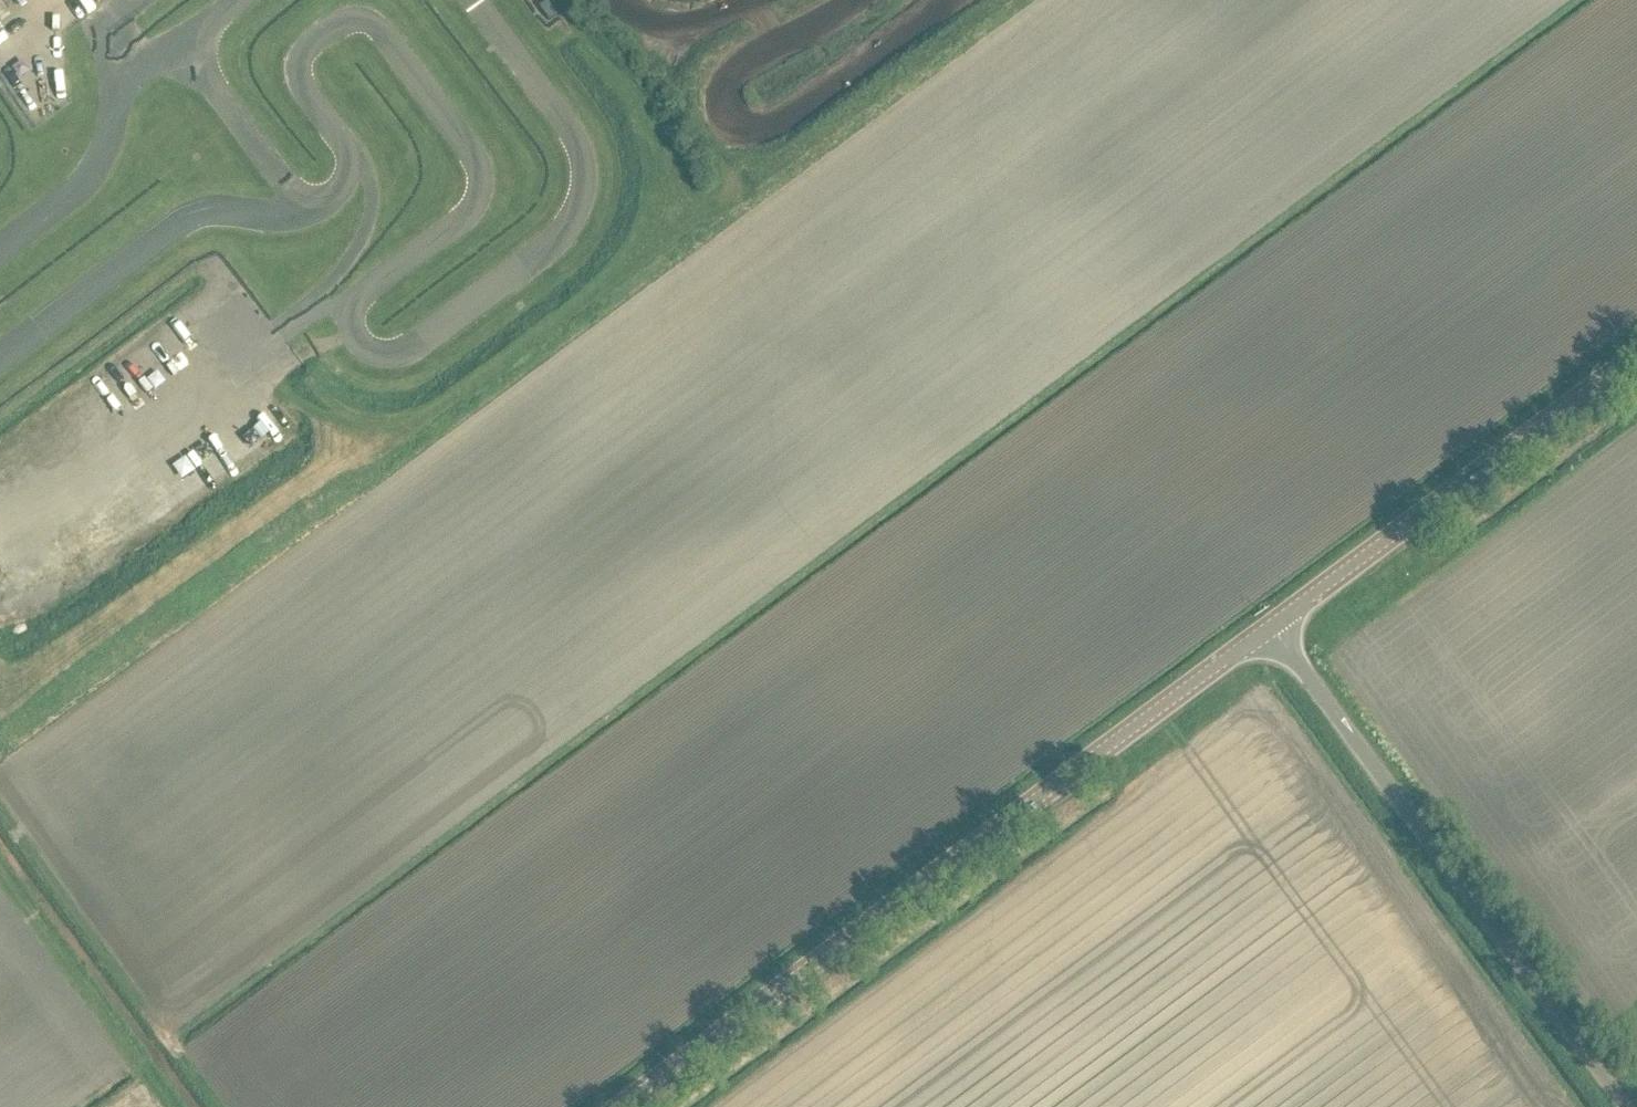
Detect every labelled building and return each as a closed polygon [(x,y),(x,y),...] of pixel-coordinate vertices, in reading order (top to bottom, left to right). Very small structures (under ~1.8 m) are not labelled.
[(9,17),(0,4),(0,24),(9,17)]
